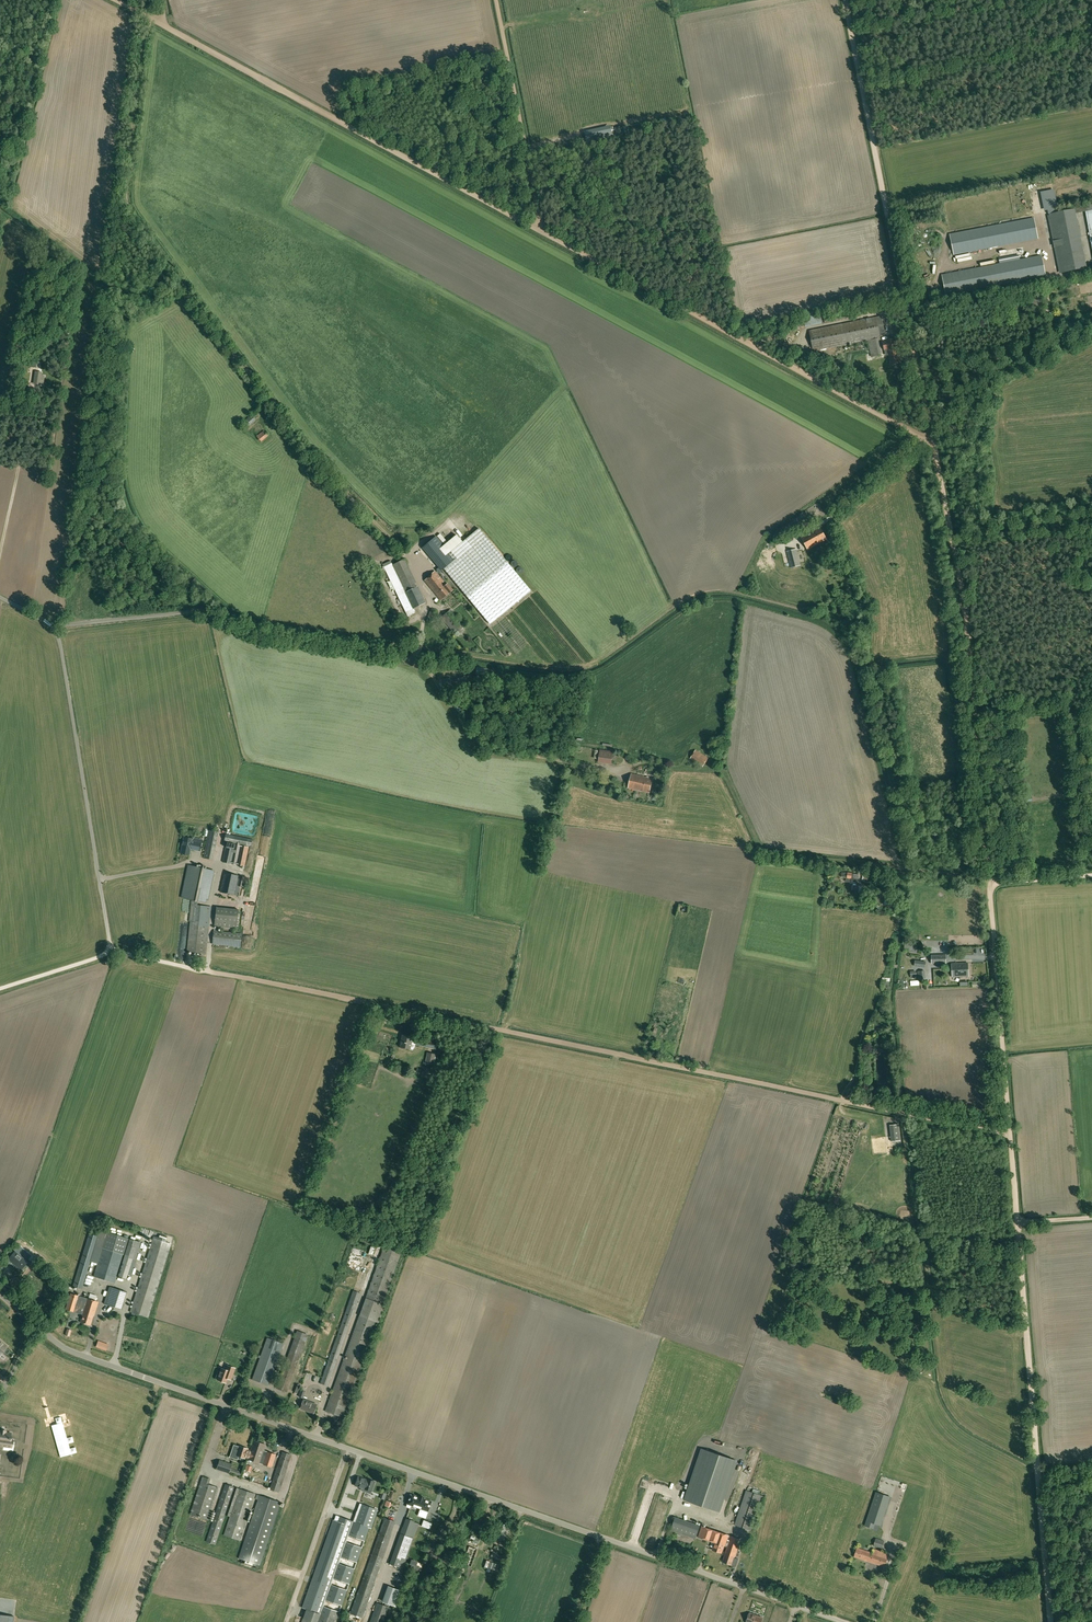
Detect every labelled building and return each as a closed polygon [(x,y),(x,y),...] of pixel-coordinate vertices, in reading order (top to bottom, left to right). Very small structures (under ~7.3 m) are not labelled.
[(595,130),(585,132),(586,135),(587,142),(597,139),(595,130)] [(1074,209),(1047,214),(1060,273),(1087,268),(1076,214),(1074,209)] [(950,235),(954,255),(1037,238),(1034,218),(950,235)] [(999,259),(1000,263),(1020,259),(1019,255),(999,259)] [(1041,256),(1025,259),(942,275),(946,295),(1045,276),(1041,256)] [(881,316),(809,331),(813,351),(867,340),(878,337),(880,337),(880,336),(885,334),(881,316)] [(882,355),(878,337),(867,340),(871,357),(882,355)] [(900,362),(897,347),(899,347),(897,339),(896,340),(895,339),(883,341),(885,349),(888,349),(891,364),(900,362)] [(39,372),(35,372),(33,384),(40,385),(40,383),(43,384),(45,376),(38,375),(39,372)] [(256,421),(252,415),(251,415),(243,422),(248,428),(256,421)] [(261,442),(269,436),(264,430),(256,437),(261,442)] [(820,528),(801,538),(808,549),(826,539),(820,528)] [(457,559),(444,570),(489,624),(530,590),(479,529),(451,552),(457,559)] [(436,536),(422,548),(441,570),(455,559),(448,551),(461,541),(456,534),(443,545),(436,536)] [(801,565),(797,549),(786,552),(790,568),(801,565)] [(407,616),(412,614),(415,612),(414,608),(425,603),(405,559),(393,565),(391,561),(383,565),(407,616)] [(441,600),(453,590),(448,583),(446,585),(435,571),(424,581),(441,600)] [(432,623),(433,619),(435,615),(433,614),(434,610),(431,609),(426,621),(432,623)] [(455,634),(463,627),(449,610),(441,617),(455,634)] [(600,749),(598,762),(612,764),(613,752),(600,749)] [(690,759),(703,767),(708,758),(696,750),(690,759)] [(649,793),(653,779),(631,774),(628,788),(649,793)] [(203,858),(213,860),(219,832),(209,830),(203,858)] [(252,839),(226,834),(224,841),(251,847),(252,839)] [(192,841),(193,839),(184,837),(181,853),(189,855),(191,849),(200,851),(201,843),(192,841)] [(249,847),(226,843),(225,848),(222,862),(245,867),(249,847)] [(212,871),(197,867),(191,866),(184,898),(191,900),(197,901),(206,903),(212,871)] [(239,876),(224,873),(220,892),(235,895),(239,876)] [(872,881),(873,875),(865,874),(864,881),(872,882),(872,881)] [(245,877),(239,876),(237,885),(243,887),(245,877)] [(187,952),(205,954),(209,925),(211,907),(197,905),(197,901),(191,900),(189,921),(190,921),(187,952)] [(214,931),(212,944),(240,947),(242,934),(214,931)] [(936,964),(936,963),(939,963),(939,962),(946,962),(946,955),(932,955),(932,964),(936,964)] [(951,964),(952,977),(969,976),(968,963),(951,964)] [(412,1038),(412,1037),(402,1035),(400,1047),(409,1049),(410,1044),(414,1045),(416,1038),(412,1038)] [(438,1043),(416,1038),(414,1045),(437,1049),(438,1043)] [(433,1065),(436,1054),(427,1052),(425,1064),(433,1065)] [(898,1124),(890,1125),(892,1141),(900,1140),(898,1124)] [(353,1216),(353,1218),(366,1222),(369,1213),(360,1209),(352,1207),(350,1212),(349,1212),(349,1215),(352,1216),(353,1216)] [(102,1248),(93,1276),(115,1283),(124,1255),(125,1255),(130,1239),(100,1230),(98,1236),(95,1246),(102,1248)] [(98,1236),(89,1234),(73,1286),(82,1289),(95,1246),(98,1236)] [(148,1318),(171,1244),(153,1238),(130,1312),(148,1318)] [(401,1252),(384,1246),(366,1298),(383,1304),(401,1252)] [(15,1251),(9,1259),(21,1270),(28,1262),(15,1251)] [(353,1290),(320,1383),(328,1386),(361,1293),(353,1290)] [(79,1296),(71,1293),(66,1309),(74,1312),(79,1296)] [(85,1308),(80,1322),(90,1325),(94,1315),(98,1302),(79,1296),(76,1305),(85,1308)] [(383,1304),(374,1301),(368,1319),(376,1322),(383,1304)] [(368,1319),(360,1316),(326,1411),(342,1417),(376,1322),(368,1319)] [(297,1331),(294,1340),(276,1388),(287,1392),(307,1334),(297,1331)] [(252,1379),(269,1385),(284,1344),(267,1338),(252,1379)] [(106,1351),(108,1344),(99,1341),(96,1347),(106,1351)] [(228,1366),(227,1366),(226,1370),(221,1368),(217,1379),(226,1382),(227,1378),(229,1373),(232,1374),(235,1368),(228,1366)] [(313,1413),(316,1404),(303,1400),(300,1408),(313,1413)] [(0,1432),(0,1441),(10,1443),(11,1433),(0,1432)] [(254,1440),(251,1451),(248,1459),(259,1463),(262,1455),(265,1456),(263,1464),(272,1467),(276,1454),(263,1450),(265,1444),(254,1440)] [(248,1459),(251,1451),(248,1450),(248,1449),(239,1446),(238,1450),(233,1448),(230,1457),(237,1459),(238,1456),(245,1458),(245,1457),(248,1458),(248,1459)] [(736,1460),(701,1448),(684,1500),(720,1512),(736,1460)] [(278,1492),(281,1483),(291,1454),(282,1451),(270,1489),(278,1492)] [(232,1464),(219,1460),(217,1469),(229,1473),(232,1464)] [(203,1476),(190,1514),(206,1519),(217,1487),(208,1484),(210,1479),(203,1476)] [(370,1494),(375,1481),(367,1479),(366,1480),(364,1479),(365,1479),(358,1476),(355,1485),(364,1488),(363,1491),(370,1494)] [(239,1488),(225,1483),(206,1541),(215,1545),(225,1515),(230,1516),(239,1488)] [(240,1541),(256,1494),(239,1488),(230,1516),(224,1535),(240,1541)] [(735,1525),(749,1530),(751,1530),(763,1496),(759,1494),(760,1491),(754,1488),(752,1492),(746,1490),(735,1525)] [(366,1493),(357,1490),(350,1509),(356,1511),(355,1514),(357,1515),(355,1522),(369,1527),(371,1528),(376,1514),(367,1511),(369,1506),(363,1504),(366,1493)] [(867,1521),(881,1525),(890,1496),(876,1492),(867,1521)] [(253,1563),(260,1565),(281,1502),(257,1494),(255,1499),(258,1499),(238,1558),(246,1560),(244,1564),(252,1566),(253,1563)] [(409,1495),(405,1506),(409,1507),(410,1504),(427,1510),(427,1509),(428,1509),(431,1501),(423,1498),(423,1497),(419,1495),(418,1497),(413,1495),(412,1497),(409,1495)] [(701,1524),(674,1516),(674,1515),(670,1529),(695,1538),(701,1524)] [(369,1527),(339,1516),(327,1548),(357,1559),(369,1527)] [(403,1568),(418,1523),(414,1522),(415,1520),(405,1517),(400,1533),(401,1534),(390,1564),(403,1568)] [(395,1521),(385,1518),(380,1532),(390,1535),(395,1521)] [(498,1522),(494,1534),(491,1533),(489,1537),(493,1538),(503,1541),(508,1526),(498,1522)] [(728,1535),(702,1526),(698,1536),(715,1542),(712,1550),(721,1553),(724,1545),(725,1545),(728,1535)] [(390,1535),(380,1532),(371,1555),(382,1558),(382,1559),(391,1536),(390,1535)] [(469,1541),(477,1544),(479,1538),(471,1535),(469,1541)] [(729,1535),(725,1546),(727,1546),(722,1562),(731,1565),(740,1539),(729,1535)] [(882,1549),(884,1541),(876,1538),(873,1546),(882,1549)] [(506,1548),(495,1544),(490,1557),(500,1561),(506,1548)] [(469,1546),(464,1559),(462,1558),(460,1563),(470,1567),(477,1549),(469,1546)] [(327,1548),(318,1576),(348,1587),(357,1559),(327,1548)] [(884,1567),(889,1554),(874,1549),(872,1553),(857,1548),(854,1557),(884,1567)] [(501,1565),(485,1558),(483,1563),(499,1570),(501,1565)] [(420,1566),(416,1564),(417,1562),(412,1560),(411,1560),(410,1563),(410,1564),(412,1564),(410,1567),(418,1570),(420,1566)] [(368,1563),(350,1613),(362,1618),(370,1596),(380,1567),(379,1567),(368,1563)] [(306,1609),(336,1619),(348,1587),(318,1576),(306,1609)] [(389,1607),(376,1602),(370,1621),(384,1621),(389,1607)] [(306,1609),(302,1621),(335,1621),(336,1619),(306,1609)] [(763,1617),(749,1612),(746,1621),(762,1621),(763,1617)]
